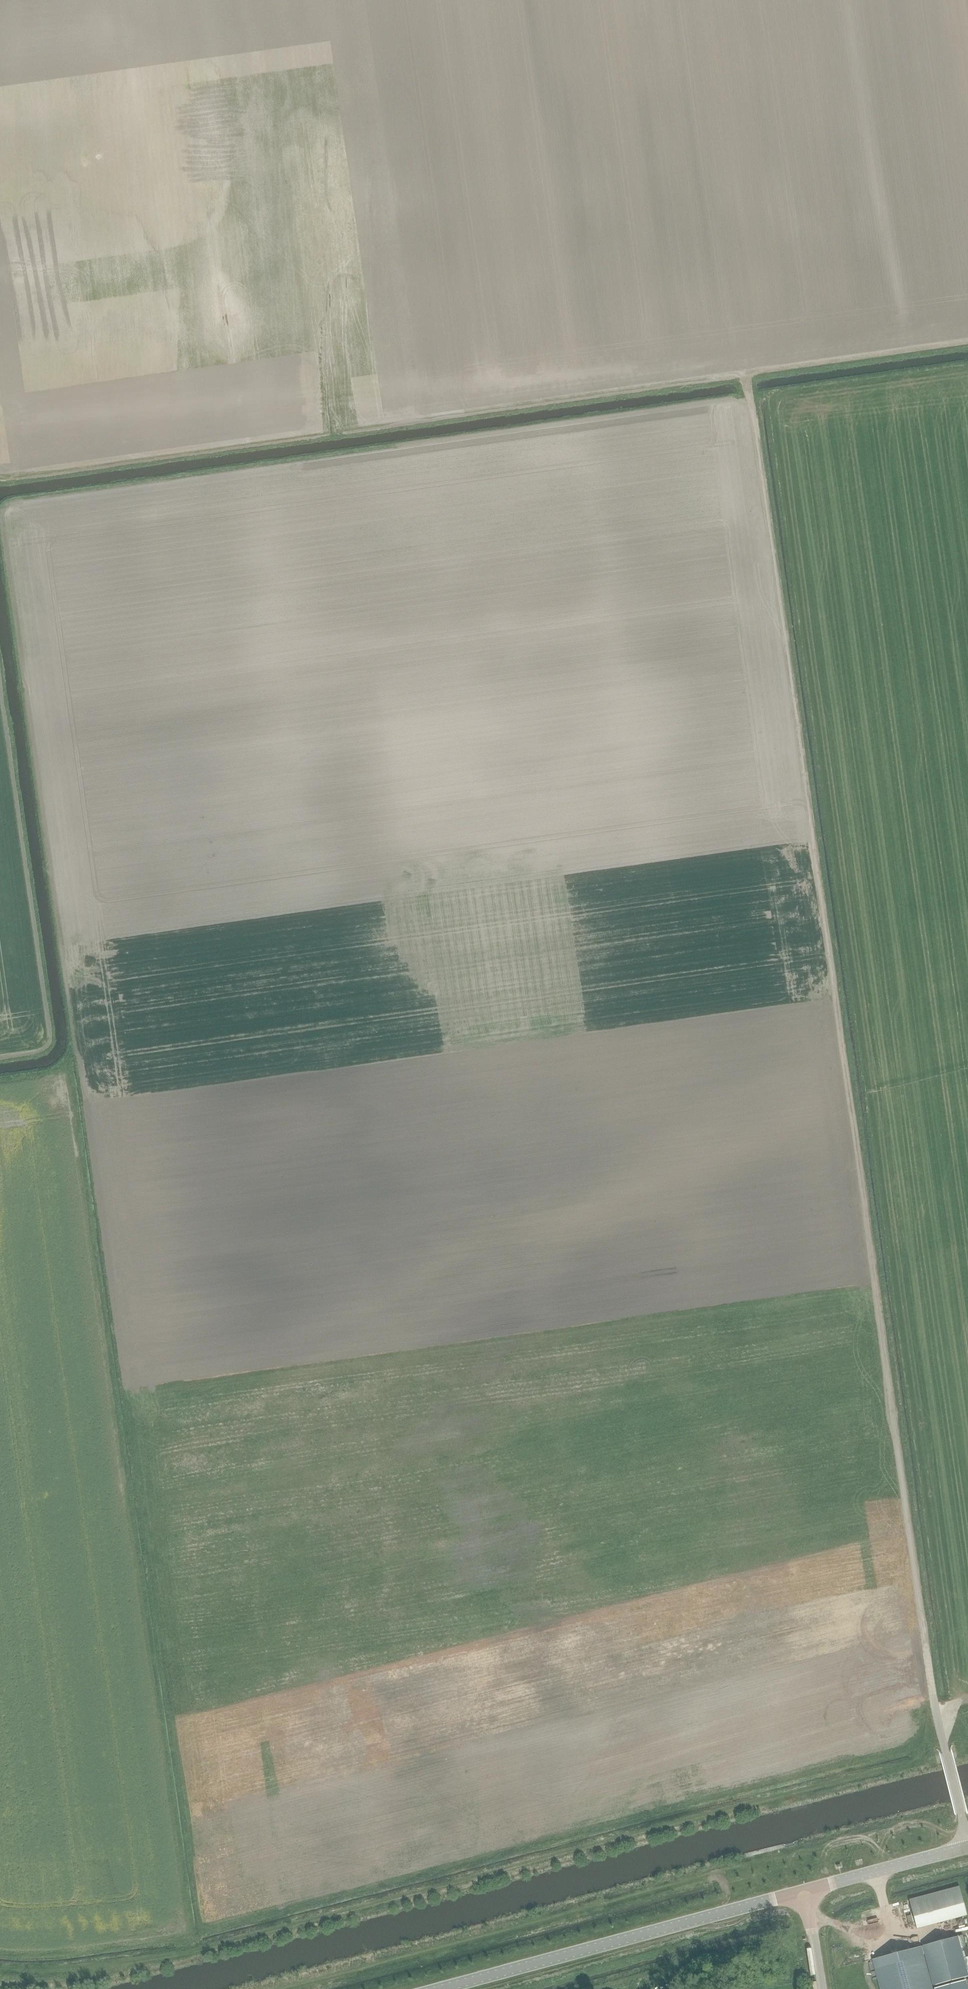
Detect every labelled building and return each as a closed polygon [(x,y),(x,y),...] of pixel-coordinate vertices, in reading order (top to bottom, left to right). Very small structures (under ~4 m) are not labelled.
[(959,1887),(946,1890),(954,1920),(967,1916),(959,1887)] [(930,1894),(909,1900),(916,1925),(937,1919),(930,1894)] [(967,1977),(967,1975),(958,1937),(923,1946),(923,1947),(921,1947),(873,1960),(881,1988),(933,1988),(923,1955),(925,1955),(934,1986),(967,1977)] [(966,1980),(935,1988),(936,1988),(967,1988),(967,1985),(966,1980)]
